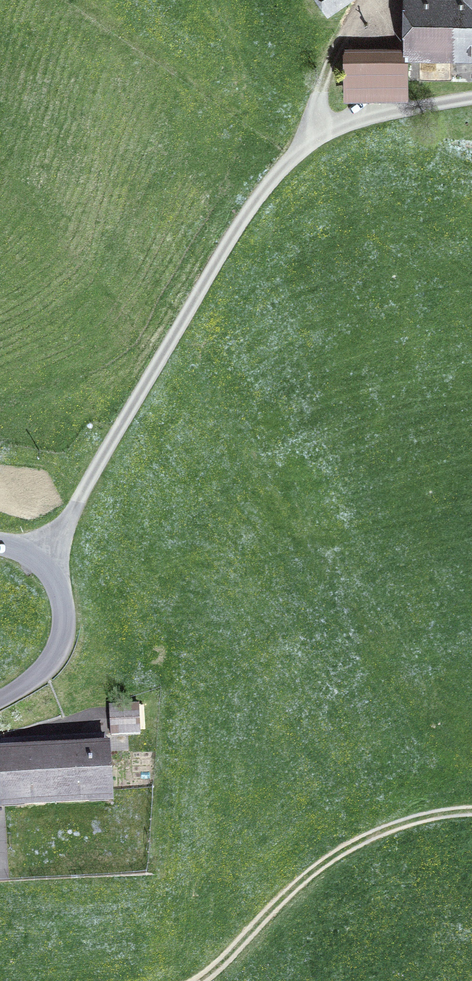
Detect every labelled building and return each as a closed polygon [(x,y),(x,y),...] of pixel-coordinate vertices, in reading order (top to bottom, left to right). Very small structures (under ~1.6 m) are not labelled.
[(471,82),(471,0),(409,0),(407,80),(471,82)] [(406,92),(405,52),(345,53),(346,93),(406,92)] [(138,704),(109,705),(111,735),(139,734),(138,704)] [(1,753),(4,804),(109,799),(104,735),(42,738),(43,751),(1,753)]
